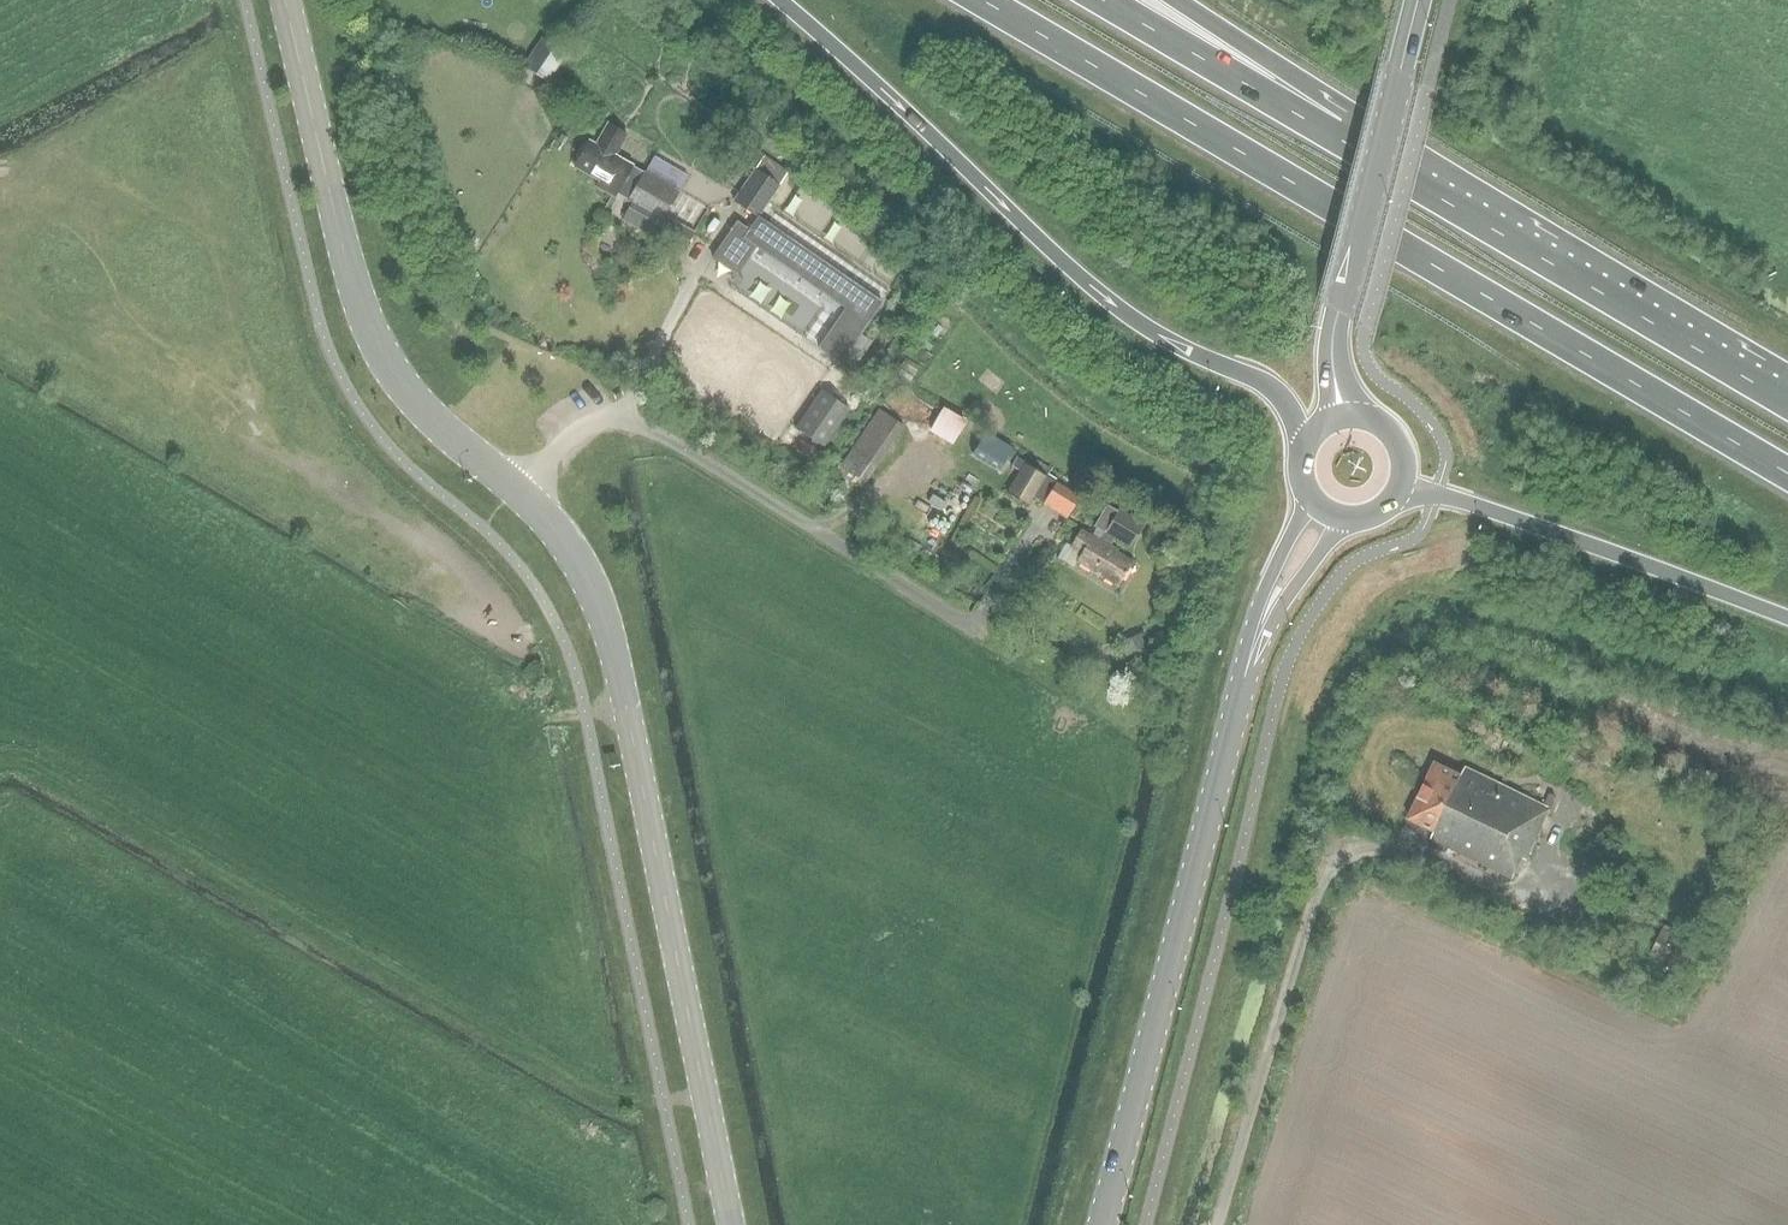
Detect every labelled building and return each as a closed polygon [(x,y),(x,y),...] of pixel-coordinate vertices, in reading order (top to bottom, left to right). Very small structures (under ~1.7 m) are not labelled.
[(549,43),(531,71),(547,82),(565,54),(549,43)] [(614,155),(626,134),(607,124),(595,145),(589,141),(574,167),(599,180),(595,186),(613,196),(618,189),(630,196),(627,201),(631,203),(622,219),(647,233),(649,230),(683,249),(693,233),(663,216),(678,192),(644,172),(630,165),(631,165),(614,155)] [(778,138),(762,127),(754,140),(770,150),(778,138)] [(733,201),(757,217),(787,172),(764,156),(733,201)] [(737,221),(712,257),(736,274),(756,246),(845,308),(818,348),(840,363),(881,302),(757,217),(749,229),(737,221)] [(900,367),(913,375),(919,366),(905,358),(900,367)] [(820,390),(795,427),(823,446),(848,409),(820,390)] [(903,426),(876,407),(837,464),(864,482),(903,426)] [(964,421),(943,408),(929,431),(950,443),(964,421)] [(998,470),(1012,447),(986,432),(972,454),(998,470)] [(1010,466),(1018,471),(1005,493),(1027,506),(1032,497),(1055,511),(1058,506),(1068,513),(1080,494),(1055,479),(1054,481),(1016,457),(1010,466)] [(1143,528),(1106,505),(1093,527),(1096,529),(1093,534),(1081,527),(1069,548),(1080,555),(1075,564),(1117,588),(1135,559),(1111,544),(1113,540),(1130,550),(1143,528)] [(1127,655),(1144,647),(1138,634),(1121,642),(1127,655)] [(1556,795),(1539,786),(1532,799),(1466,766),(1462,773),(1435,760),(1407,816),(1434,829),(1430,836),(1511,877),(1521,856),(1525,859),(1556,795)] [(1652,957),(1678,968),(1689,943),(1663,931),(1652,957)]
